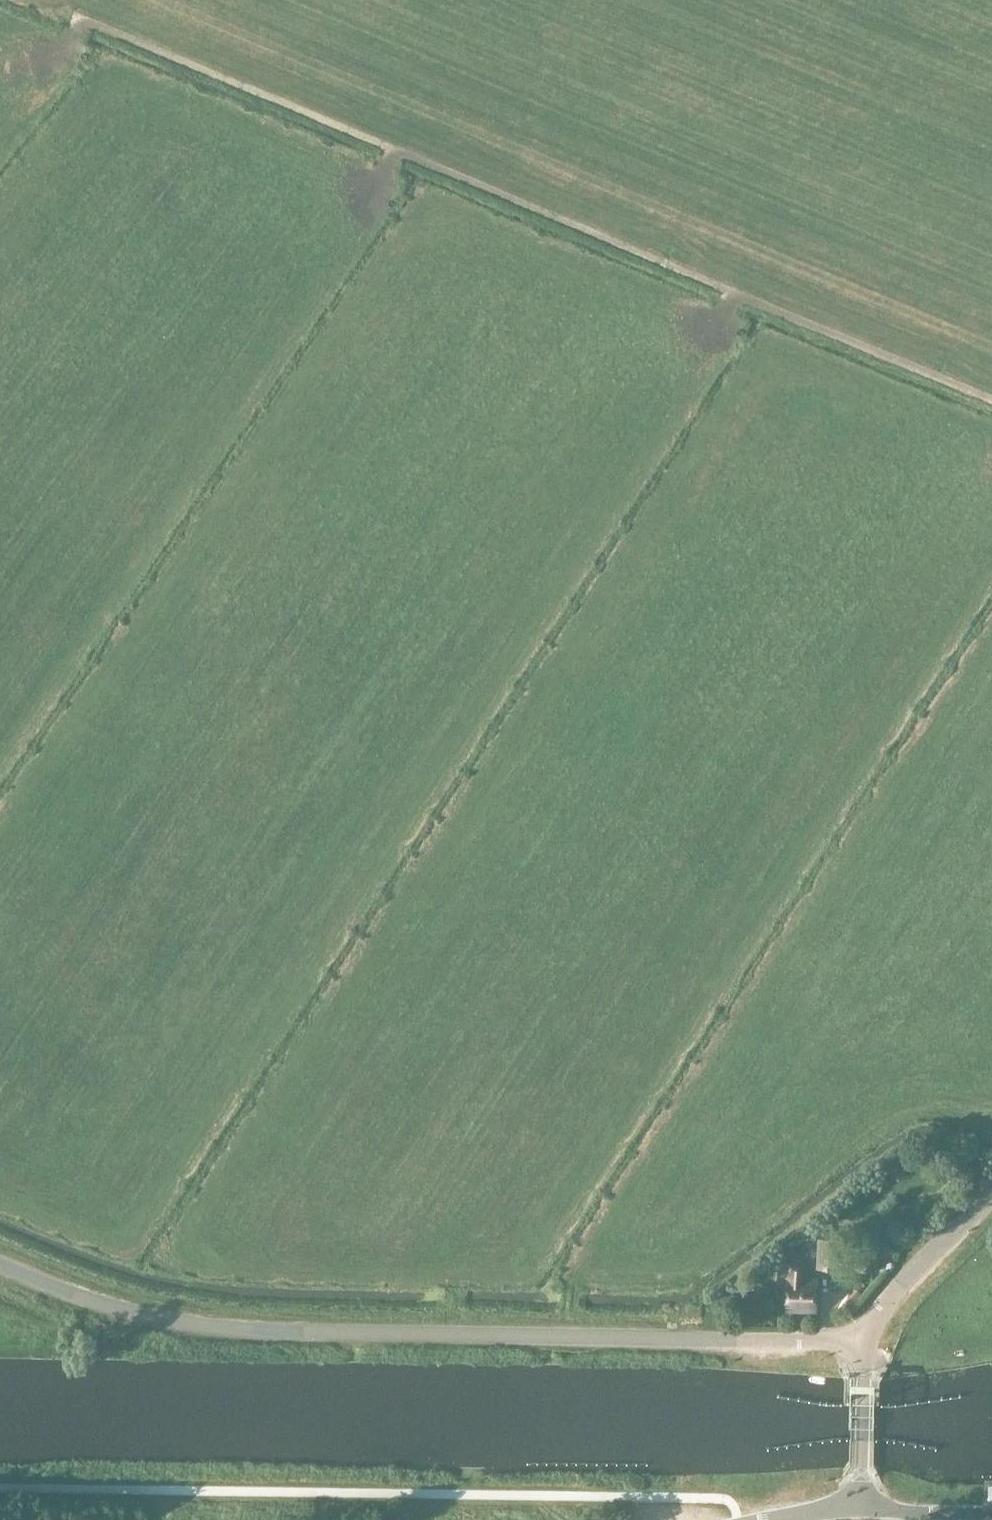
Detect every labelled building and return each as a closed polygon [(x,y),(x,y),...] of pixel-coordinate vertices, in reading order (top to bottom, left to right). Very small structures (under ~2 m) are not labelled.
[(840,1240),(816,1239),(816,1268),(839,1268),(840,1240)] [(789,1263),(786,1309),(817,1311),(819,1279),(806,1278),(806,1264),(789,1263)] [(862,1363),(861,1354),(840,1354),(841,1364),(862,1363)]
